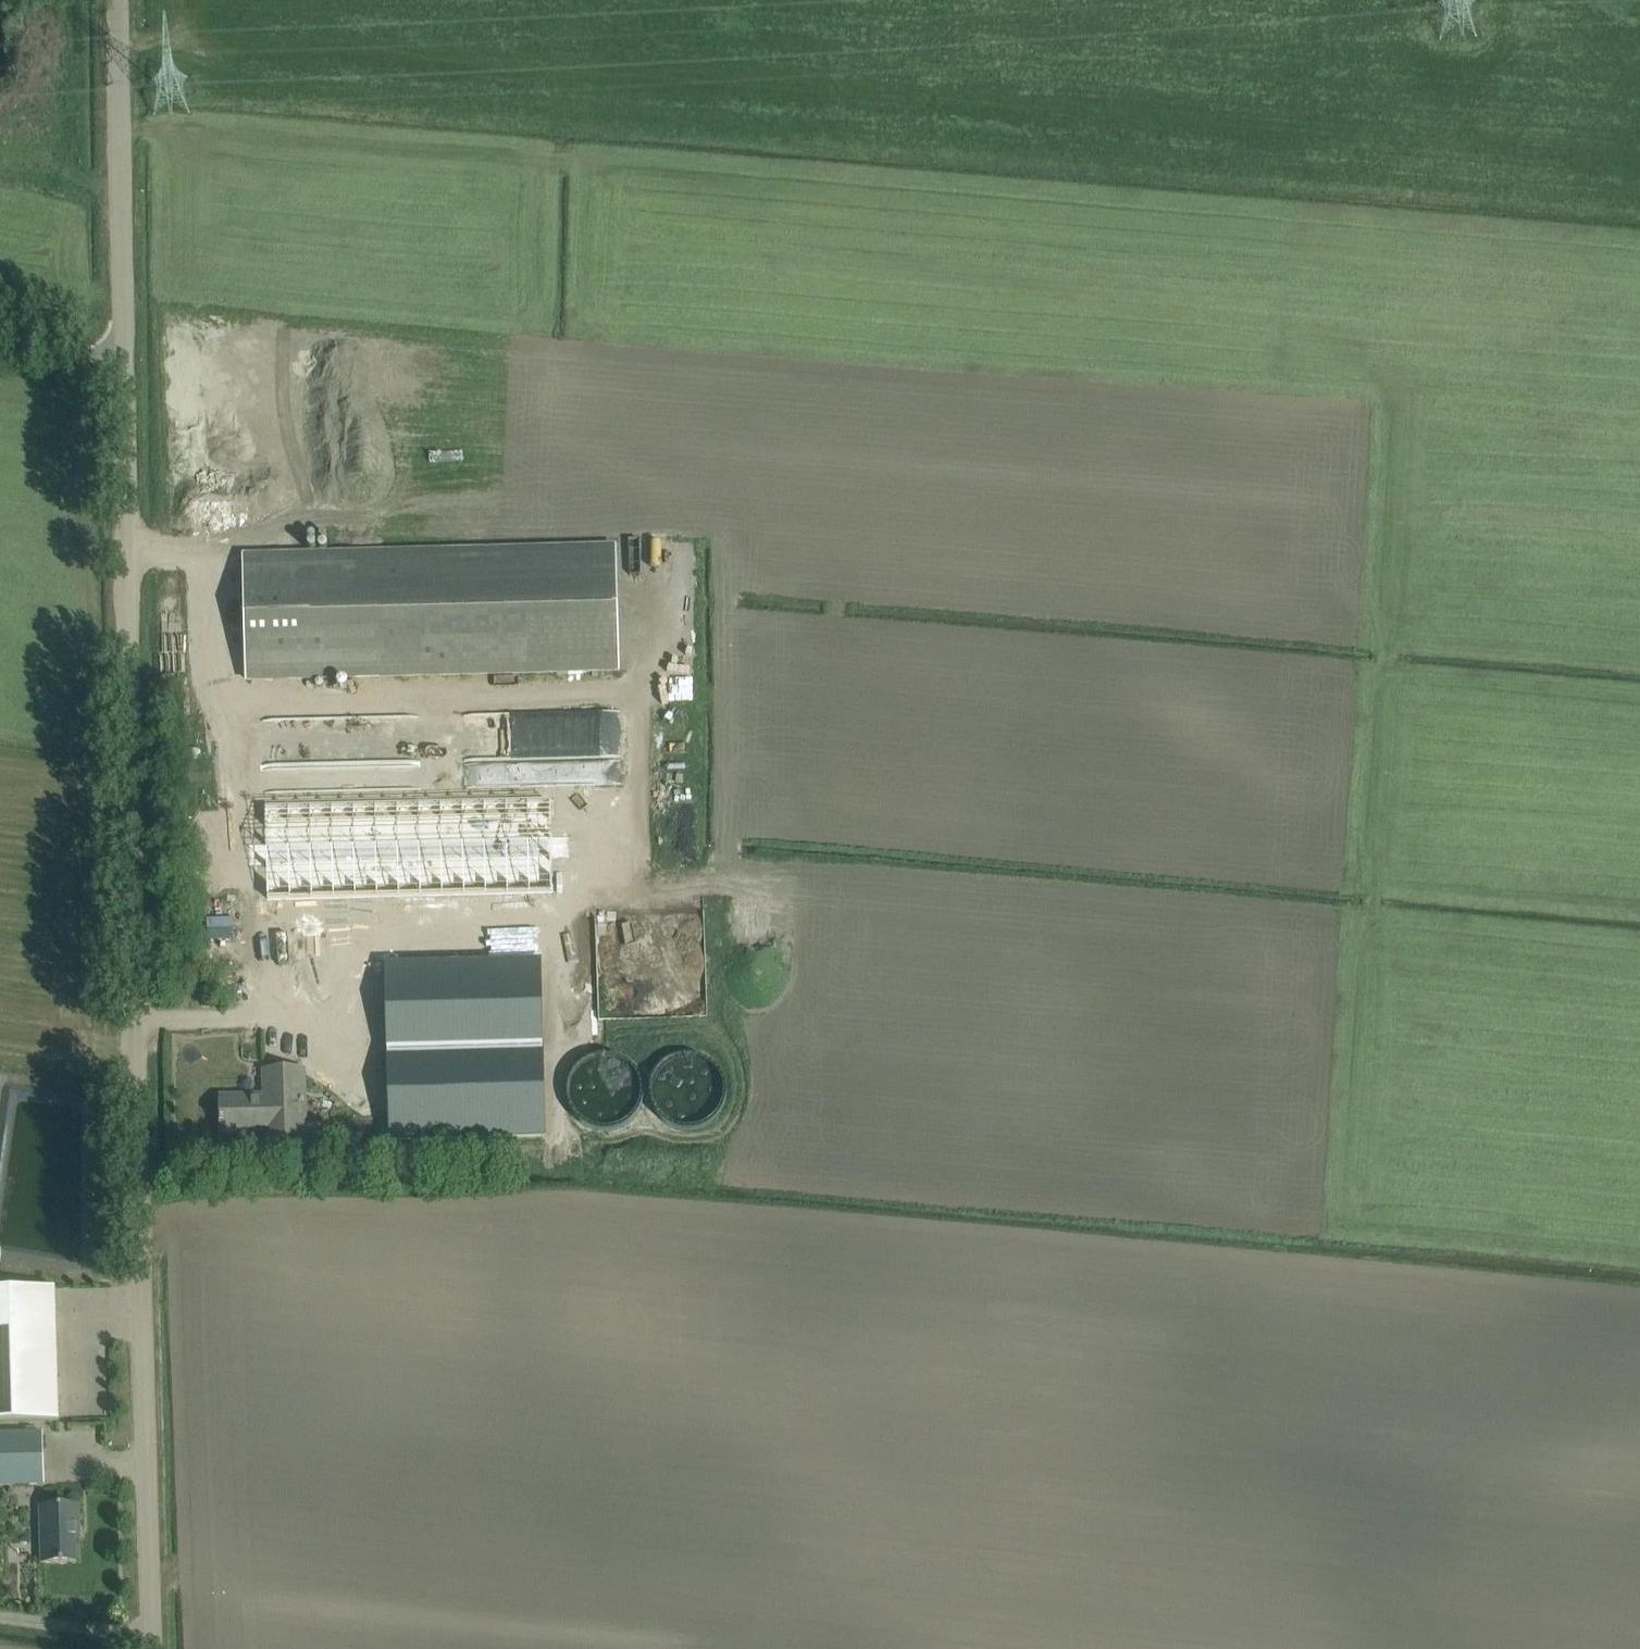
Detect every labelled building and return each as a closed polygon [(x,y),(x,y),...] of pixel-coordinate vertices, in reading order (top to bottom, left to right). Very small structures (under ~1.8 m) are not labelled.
[(618,670),(615,548),(243,557),(246,679),(618,670)] [(481,753),(482,741),(465,740),(464,752),(481,753)] [(549,802),(265,809),(267,899),(552,892),(549,802)] [(649,940),(648,984),(692,985),(693,941),(649,940)] [(475,962),(386,964),(390,1140),(479,1138),(475,962)] [(277,1143),(304,1142),(302,1071),(264,1071),(265,1096),(221,1097),(221,1117),(219,1117),(220,1123),(221,1123),(221,1133),(276,1132),(277,1143)] [(58,1420),(54,1288),(0,1289),(0,1422),(58,1420)] [(41,1432),(0,1433),(0,1485),(43,1484),(41,1432)] [(39,1506),(41,1563),(75,1562),(75,1526),(79,1526),(78,1505),(39,1506)]
